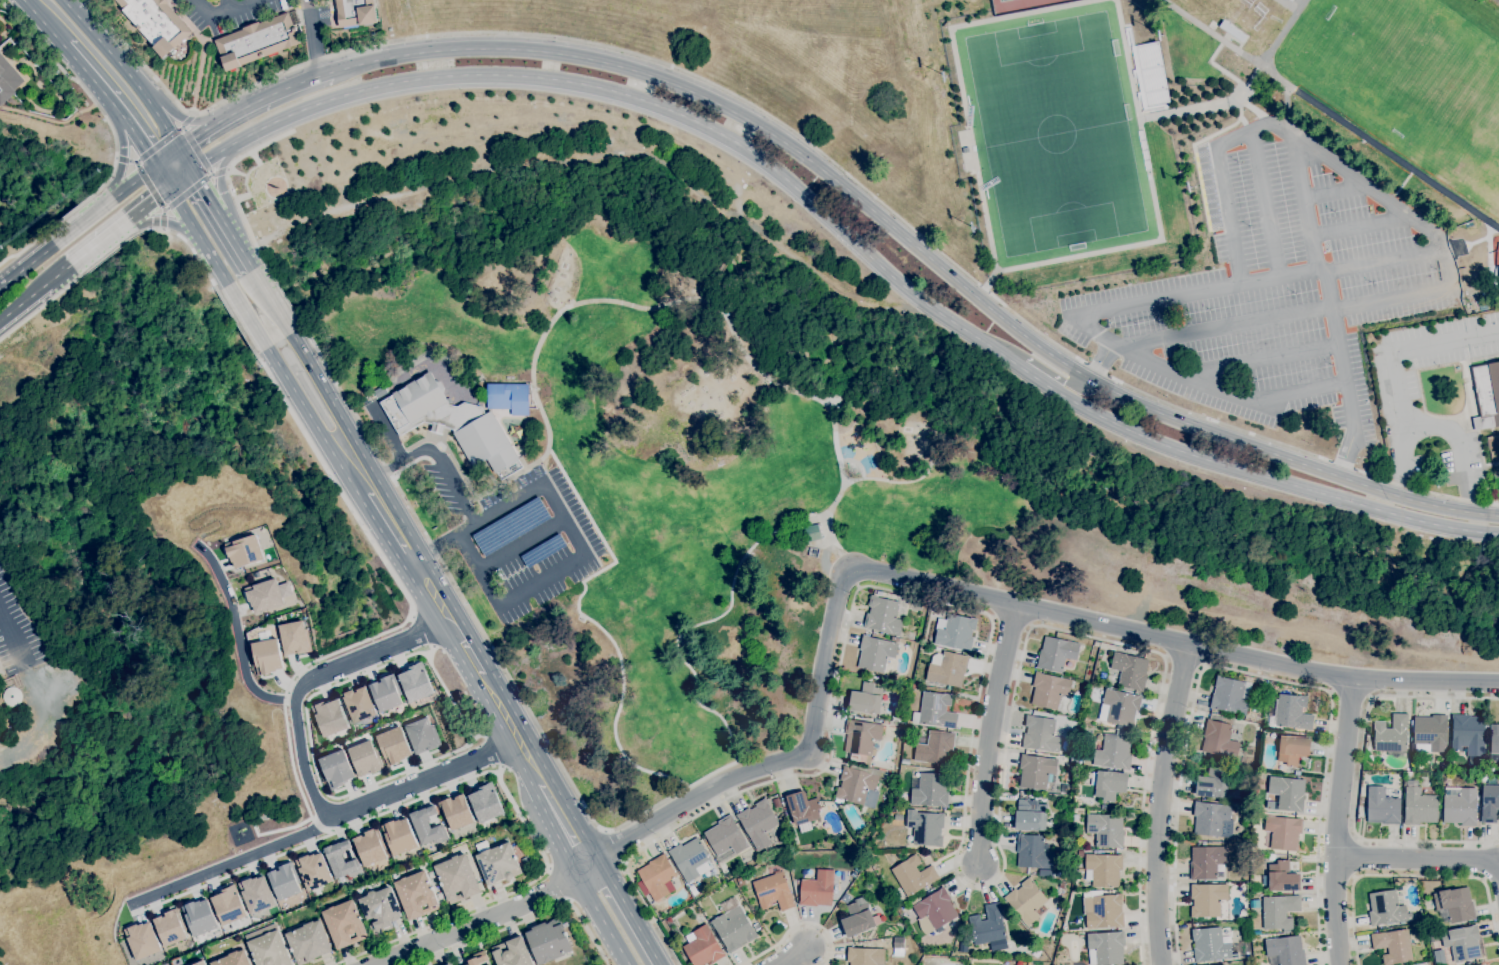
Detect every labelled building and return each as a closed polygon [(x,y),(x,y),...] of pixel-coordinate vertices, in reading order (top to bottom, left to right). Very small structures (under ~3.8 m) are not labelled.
[(123,9),(115,0),(166,0),(169,3),(167,4),(192,32),(174,48),(175,49),(163,60),(151,47),(154,45),(152,43),(151,45),(148,41),(149,40),(147,37),(145,39),(142,35),(144,33),(140,29),(139,30),(137,27),(137,26),(122,10),(123,9)] [(337,12),(335,0),(373,0),(374,5),(375,5),(377,23),(359,25),(357,25),(358,27),(344,29),(343,27),(339,28),(337,12)] [(227,71),(225,66),(223,67),(219,58),(221,58),(214,40),(242,29),(242,28),(259,22),(259,23),(288,12),(293,25),(298,23),(301,32),(296,34),(300,43),(284,49),(240,65),(241,66),(236,68),(231,70),(227,71)] [(16,92),(0,106),(0,53),(24,80),(14,89),(16,92)] [(1488,363),(1498,361),(1498,426),(1475,430),(1472,418),(1480,416),(1470,367),(1488,364),(1488,363)] [(423,422),(399,436),(379,402),(393,394),(392,393),(429,371),(448,401),(446,402),(448,404),(456,406),(463,402),(481,407),(485,414),(490,410),(519,459),(495,473),(487,459),(473,467),(453,433),(454,432),(452,429),(443,427),(442,434),(430,431),(432,424),(423,422)] [(528,416),(511,415),(511,409),(486,409),(487,393),(487,384),(529,384),(528,416)] [(1487,437),(1498,434),(1498,448),(1489,450),(1487,437)] [(521,468),(518,461),(495,473),(499,480),(521,468)] [(484,556),(472,535),(539,496),(550,516),(484,556)] [(808,542),(804,527),(818,523),(822,538),(808,542)] [(559,533),(566,545),(528,568),(520,556),(559,533)] [(231,568),(262,561),(257,536),(225,543),(231,568)] [(287,581),(277,585),(275,578),(244,587),(251,613),(283,604),(282,599),(291,596),(287,581)] [(899,635),(890,633),(869,628),(869,629),(863,627),(866,612),(869,613),(870,606),(868,606),(871,595),(877,596),(877,597),(899,602),(896,618),(903,620),(899,635)] [(970,652),(964,651),(964,650),(943,645),(934,643),(937,629),(935,629),(938,618),(947,620),(948,613),(970,618),(977,619),(975,630),(972,630),(971,637),(973,637),(970,652)] [(310,651),(304,620),(278,625),(283,656),(310,651)] [(913,640),(907,639),(909,632),(915,634),(913,640)] [(884,673),(857,667),(861,650),(859,649),(863,634),(867,635),(867,636),(898,643),(895,658),(887,657),(884,673)] [(1062,673),(1041,667),(1041,669),(1036,667),(1040,649),(1041,650),(1045,636),(1067,641),(1067,640),(1080,644),(1076,660),(1065,658),(1062,673)] [(256,675),(283,670),(276,638),(250,643),(256,675)] [(961,687),(939,682),(938,683),(925,680),(929,663),(940,665),(943,650),(965,655),(969,656),(965,674),(964,674),(961,687)] [(1143,692),(1138,691),(1139,690),(1113,684),(1115,679),(1112,676),(1110,675),(1112,669),(1110,668),(1114,651),(1127,654),(1127,655),(1149,660),(1146,674),(1147,674),(1143,692)] [(396,673),(407,703),(433,693),(421,663),(396,673)] [(1057,710),(1031,704),(1035,687),(1032,686),(1035,671),(1041,672),(1041,673),(1062,678),(1072,680),(1068,695),(1061,694),(1057,710)] [(378,713),(402,704),(391,675),(367,684),(378,713)] [(1246,714),(1214,708),(1214,709),(1210,708),(1213,693),(1214,693),(1217,675),(1246,681),(1245,683),(1251,684),(1248,700),(1249,700),(1246,714)] [(1263,693),(1257,692),(1259,679),(1268,680),(1268,685),(1265,685),(1263,693)] [(879,714),(870,712),(870,713),(848,710),(851,691),(861,692),(863,681),(875,683),(874,687),(883,688),(882,695),(879,714)] [(1095,691),(1089,689),(1091,683),(1097,684),(1095,691)] [(341,693),(350,723),(374,716),(365,686),(341,693)] [(1132,727),(1106,721),(1110,705),(1102,703),(1105,688),(1137,695),(1142,696),(1138,710),(1136,709),(1132,727)] [(956,728),(911,722),(913,712),(920,712),(923,691),(943,694),(943,693),(953,694),(951,706),(946,705),(945,711),(958,713),(956,728)] [(1312,730),(1308,730),(1308,729),(1296,728),(1275,725),(1269,724),(1269,716),(1276,717),(1278,693),(1308,696),(1306,707),(1302,707),(1301,713),(1313,715),(1312,730)] [(348,728),(335,698),(310,708),(322,738),(348,728)] [(1406,752),(1374,751),(1375,732),(1374,731),(1374,721),(1385,721),(1385,723),(1391,723),(1390,728),(1391,728),(1392,713),(1408,714),(1407,720),(1406,752)] [(1059,752),(1027,748),(1027,749),(1021,748),(1023,733),(1026,733),(1027,727),(1024,726),(1026,714),(1033,715),(1033,716),(1055,719),(1053,736),(1061,737),(1059,752)] [(1446,752),(1430,752),(1430,751),(1415,751),(1415,743),(1413,743),(1414,727),(1411,727),(1411,720),(1414,720),(1414,716),(1432,716),(1432,714),(1447,714),(1447,720),(1446,752)] [(1484,757),(1467,756),(1467,747),(1462,746),(1462,750),(1452,750),(1453,720),(1452,720),(1452,714),(1470,715),(1470,716),(1486,716),(1484,757)] [(439,746),(428,716),(403,725),(414,755),(439,746)] [(871,756),(844,751),(847,734),(844,733),(846,718),(852,719),(851,720),(883,725),(881,740),(873,739),(871,756)] [(1236,759),(1226,756),(1226,755),(1202,750),(1204,737),(1203,737),(1207,718),(1212,719),(1211,720),(1232,725),(1229,740),(1240,742),(1236,759)] [(1490,724),(1498,724),(1498,753),(1490,753),(1490,724)] [(1081,736),(1074,736),(1075,725),(1082,725),(1081,736)] [(374,735),(386,766),(411,756),(399,726),(374,735)] [(949,765),(927,762),(913,760),(916,743),(927,745),(929,730),(951,733),(951,732),(955,733),(952,751),(951,751),(949,765)] [(1129,770),(1124,769),(1124,768),(1101,765),(1101,766),(1093,765),(1095,749),(1096,749),(1097,745),(1102,745),(1101,750),(1102,750),(1104,733),(1116,735),(1117,730),(1125,731),(1125,736),(1131,736),(1129,755),(1131,755),(1129,770)] [(1297,767),(1285,766),(1286,762),(1277,761),(1278,753),(1280,734),(1311,738),(1309,755),(1308,755),(1308,758),(1299,756),(1297,767)] [(381,769),(370,739),(346,748),(357,778),(381,769)] [(327,788),(353,781),(344,749),(318,757),(327,788)] [(1046,790),(1019,786),(1022,768),(1019,768),(1021,753),(1027,754),(1057,758),(1055,774),(1048,773),(1046,790)] [(875,809),(863,805),(864,805),(842,799),(841,800),(834,798),(837,786),(840,787),(842,781),(839,780),(844,765),(848,766),(848,767),(849,767),(850,763),(889,774),(888,780),(883,778),(884,777),(879,776),(875,790),(879,791),(875,809)] [(1300,775),(1281,772),(1275,771),(1276,764),(1282,765),(1295,768),(1295,770),(1300,771),(1300,775)] [(1235,798),(1226,797),(1217,796),(1217,797),(1195,795),(1197,776),(1207,777),(1208,765),(1220,767),(1220,771),(1229,772),(1228,779),(1227,787),(1236,788),(1235,798)] [(1115,803),(1107,802),(1108,801),(1103,801),(1103,797),(1094,796),(1096,785),(1090,785),(1092,772),(1097,772),(1097,770),(1128,774),(1126,793),(1116,792),(1115,803)] [(947,807),(942,807),(943,806),(920,804),(920,805),(910,804),(911,789),(912,778),(919,778),(920,772),(947,774),(945,792),(948,792),(947,807)] [(1302,813),(1299,812),(1299,811),(1274,809),(1266,809),(1267,801),(1274,801),(1276,801),(1276,794),(1268,793),(1270,776),(1296,779),(1297,775),(1299,776),(1299,779),(1305,779),(1304,794),(1302,813)] [(1493,785),(1498,785),(1498,810),(1497,810),(1496,823),(1481,822),(1482,806),(1483,784),(1485,785),(1485,779),(1493,779),(1493,785)] [(1419,825),(1404,824),(1404,818),(1405,787),(1403,787),(1403,780),(1418,780),(1418,786),(1421,786),(1421,795),(1438,795),(1437,823),(1419,822),(1419,825)] [(502,814),(491,783),(466,792),(478,823),(502,814)] [(1400,824),(1381,824),(1381,822),(1367,822),(1368,786),(1385,786),(1385,796),(1390,796),(1392,798),(1400,798),(1400,819),(1400,824)] [(1476,826),(1461,825),(1461,823),(1443,822),(1443,795),(1444,795),(1445,787),(1476,788),(1476,826)] [(800,831),(798,824),(795,825),(792,817),(785,796),(804,790),(807,800),(818,797),(821,809),(817,810),(820,818),(809,821),(811,827),(800,831)] [(450,831),(473,822),(462,793),(439,802),(450,831)] [(775,807),(772,800),(778,797),(781,805),(775,807)] [(768,854),(764,847),(757,851),(749,838),(750,838),(739,818),(738,819),(735,815),(748,807),(750,809),(756,806),(755,803),(765,798),(768,804),(779,824),(765,832),(771,843),(770,844),(774,850),(768,854)] [(1034,830),(1014,830),(1015,810),(1017,810),(1017,803),(1018,803),(1018,799),(1038,800),(1038,804),(1045,804),(1045,812),(1046,812),(1046,830),(1034,830)] [(1221,837),(1193,833),(1195,816),(1193,816),(1195,801),(1200,801),(1223,804),(1232,805),(1230,821),(1223,820),(1221,837)] [(409,813),(418,845),(445,838),(435,805),(409,813)] [(942,847),(935,846),(935,845),(913,844),(913,843),(906,843),(906,836),(913,836),(914,827),(906,827),(907,811),(938,813),(944,813),(943,828),(941,828),(940,835),(943,835),(942,847)] [(721,862),(703,833),(719,823),(717,821),(730,813),(733,818),(733,819),(749,846),(721,862)] [(1123,848),(1118,848),(1118,847),(1095,847),(1095,833),(1086,833),(1087,813),(1100,814),(1123,815),(1122,829),(1124,829),(1123,848)] [(1297,851),(1270,848),(1270,847),(1266,847),(1268,832),(1264,831),(1265,815),(1303,818),(1301,834),(1299,833),(1297,851)] [(391,856),(417,847),(405,816),(380,826),(391,856)] [(387,857),(375,828),(351,838),(363,866),(387,857)] [(1053,868),(1017,867),(1018,852),(1017,852),(1017,834),(1022,834),(1044,835),(1043,844),(1049,844),(1048,851),(1054,851),(1053,868)] [(687,883),(670,855),(667,851),(680,843),(682,846),(697,837),(710,859),(709,860),(713,867),(687,883)] [(355,857),(353,858),(346,839),(322,848),(335,881),(360,871),(355,857)] [(487,886),(475,854),(482,851),(483,852),(490,848),(490,849),(509,841),(522,873),(513,876),(513,877),(513,878),(512,879),(512,880),(511,880),(510,880),(510,881),(509,881),(508,881),(508,880),(507,880),(506,880),(506,879),(505,879),(505,878),(495,882),(487,886)] [(1191,880),(1190,861),(1192,861),(1191,847),(1211,846),(1211,847),(1227,846),(1228,864),(1216,864),(1217,879),(1195,879),(1195,880),(1191,880)] [(305,891),(330,882),(321,851),(295,859),(305,891)] [(450,904),(449,901),(447,902),(433,866),(452,858),(451,857),(457,854),(458,856),(465,853),(481,892),(450,904)] [(657,902),(656,901),(654,902),(649,893),(644,896),(637,883),(642,880),(636,870),(648,863),(648,862),(664,853),(666,857),(677,875),(664,883),(669,893),(660,898),(661,900),(657,902)] [(906,897),(890,869),(907,859),(907,858),(916,853),(921,863),(916,866),(919,872),(932,864),(940,878),(906,897)] [(1118,887),(1092,886),(1092,880),(1085,880),(1085,870),(1085,854),(1118,854),(1123,855),(1122,870),(1119,870),(1118,887)] [(1269,891),(1269,885),(1263,885),(1263,875),(1269,875),(1269,873),(1268,864),(1277,864),(1277,860),(1289,860),(1289,873),(1300,873),(1300,890),(1269,891)] [(277,901),(302,891),(291,863),(266,872),(277,901)] [(817,906),(799,905),(799,901),(801,879),(816,880),(817,869),(834,870),(833,881),(832,905),(817,905),(817,906)] [(409,920),(393,882),(401,879),(400,879),(406,877),(425,870),(438,904),(439,908),(409,920)] [(781,911),(776,900),(771,902),(772,906),(761,910),(758,901),(759,901),(752,882),(782,871),(794,903),(795,906),(781,911)] [(247,914),(274,906),(263,874),(237,882),(247,914)] [(739,886),(736,878),(743,876),(745,883),(739,886)] [(1027,925),(1008,902),(1007,902),(1003,898),(1015,888),(1017,890),(1022,886),(1020,884),(1029,876),(1033,881),(1032,881),(1047,900),(1042,904),(1047,909),(1027,925)] [(1191,917),(1190,906),(1193,906),(1193,898),(1191,898),(1190,884),(1197,883),(1197,885),(1227,884),(1228,899),(1220,899),(1220,915),(1198,916),(1198,917),(1191,917)] [(851,897),(845,892),(850,885),(856,889),(851,897)] [(209,896),(221,926),(246,916),(234,886),(209,896)] [(374,938),(369,925),(372,924),(372,923),(378,920),(377,919),(376,919),(375,919),(374,918),(373,917),(367,920),(358,899),(367,895),(368,892),(373,890),(376,892),(390,886),(402,916),(399,917),(399,919),(392,922),(391,920),(390,921),(392,928),(383,932),(384,934),(374,938)] [(693,895),(689,889),(693,886),(697,892),(693,895)] [(935,929),(926,915),(920,919),(912,905),(921,900),(921,901),(939,890),(938,889),(943,886),(951,899),(949,900),(958,915),(935,929)] [(1450,923),(1447,908),(1436,910),(1433,894),(1438,892),(1437,891),(1449,889),(1450,890),(1459,888),(1468,886),(1471,901),(1472,901),(1476,919),(1471,920),(1471,919),(1450,923)] [(1371,926),(1368,911),(1371,911),(1368,893),(1395,889),(1397,903),(1397,906),(1405,904),(1406,913),(1412,912),(1413,920),(1398,922),(1398,921),(1376,925),(1377,925),(1371,926)] [(1087,928),(1086,914),(1084,914),(1083,897),(1085,897),(1084,891),(1091,891),(1091,897),(1092,897),(1092,895),(1098,895),(1097,891),(1107,890),(1107,895),(1108,895),(1108,891),(1119,890),(1119,894),(1121,893),(1122,905),(1121,905),(1121,912),(1123,912),(1124,927),(1119,927),(1119,926),(1096,927),(1096,928),(1087,928)] [(846,902),(840,898),(845,893),(850,897),(846,902)] [(1283,929),(1283,928),(1263,929),(1263,912),(1256,912),(1256,899),(1263,898),(1263,897),(1294,896),(1294,895),(1300,895),(1300,911),(1286,911),(1286,918),(1292,917),(1293,929),(1283,929)] [(192,937),(217,928),(206,897),(181,907),(192,937)] [(337,949),(321,911),(328,909),(328,908),(334,906),(353,899),(367,933),(366,933),(367,937),(337,949)] [(847,937),(840,920),(850,916),(846,905),(857,901),(859,906),(866,902),(869,910),(879,906),(885,920),(876,924),(876,925),(867,929),(847,937)] [(973,945),(968,914),(979,912),(980,920),(987,919),(984,905),(999,902),(1002,918),(1006,939),(973,945)] [(729,953),(726,948),(716,929),(715,930),(710,921),(724,913),(739,905),(754,930),(758,936),(747,942),(746,940),(740,943),(742,946),(729,953)] [(162,947),(187,938),(178,909),(152,917),(162,947)] [(700,923),(697,917),(702,914),(705,919),(700,923)] [(564,955),(540,964),(538,964),(525,932),(532,930),(531,927),(545,922),(546,924),(549,923),(549,922),(551,921),(551,920),(556,918),(560,917),(573,950),(564,954),(564,955)] [(315,959),(300,964),(298,964),(285,934),(304,926),(303,925),(313,920),(314,922),(320,919),(332,950),(314,958),(315,959)] [(134,960),(160,951),(149,920),(127,928),(130,936),(126,937),(134,960)] [(711,960),(703,964),(694,964),(682,946),(696,938),(692,931),(706,923),(711,932),(722,951),(723,951),(725,955),(712,963),(711,960)] [(1454,963),(1451,946),(1443,947),(1440,932),(1464,927),(1463,927),(1477,924),(1480,939),(1477,940),(1481,957),(1454,963)] [(1195,963),(1193,947),(1194,947),(1194,940),(1192,940),(1191,929),(1199,928),(1200,929),(1221,927),(1222,938),(1230,937),(1232,958),(1222,959),(1200,961),(1200,962),(1195,963)] [(1393,964),(1388,964),(1384,964),(1382,954),(1388,953),(1387,947),(1373,949),(1370,934),(1377,933),(1407,928),(1413,960),(1393,964)] [(278,929),(292,964),(256,964),(247,942),(265,934),(271,931),(271,932),(278,929)] [(1110,964),(1096,964),(1089,964),(1088,949),(1087,933),(1118,932),(1118,931),(1124,931),(1125,945),(1122,946),(1123,964),(1114,964),(1110,964)] [(521,935),(534,964),(497,964),(492,952),(492,951),(491,947),(521,935)] [(1303,949),(1306,964),(1279,964),(1278,955),(1267,956),(1265,939),(1278,937),(1278,938),(1300,935),(1302,949),(1303,949)] [(903,948),(893,948),(893,937),(903,937),(903,948)] [(884,964),(850,964),(850,962),(847,962),(847,946),(852,947),(884,949),(884,964)] [(244,949),(251,964),(211,964),(210,963),(229,955),(229,954),(238,950),(238,952),(244,949)] [(479,964),(466,964),(469,964),(468,961),(468,960),(467,957),(484,950),(488,959),(485,960),(485,961),(479,964)]
